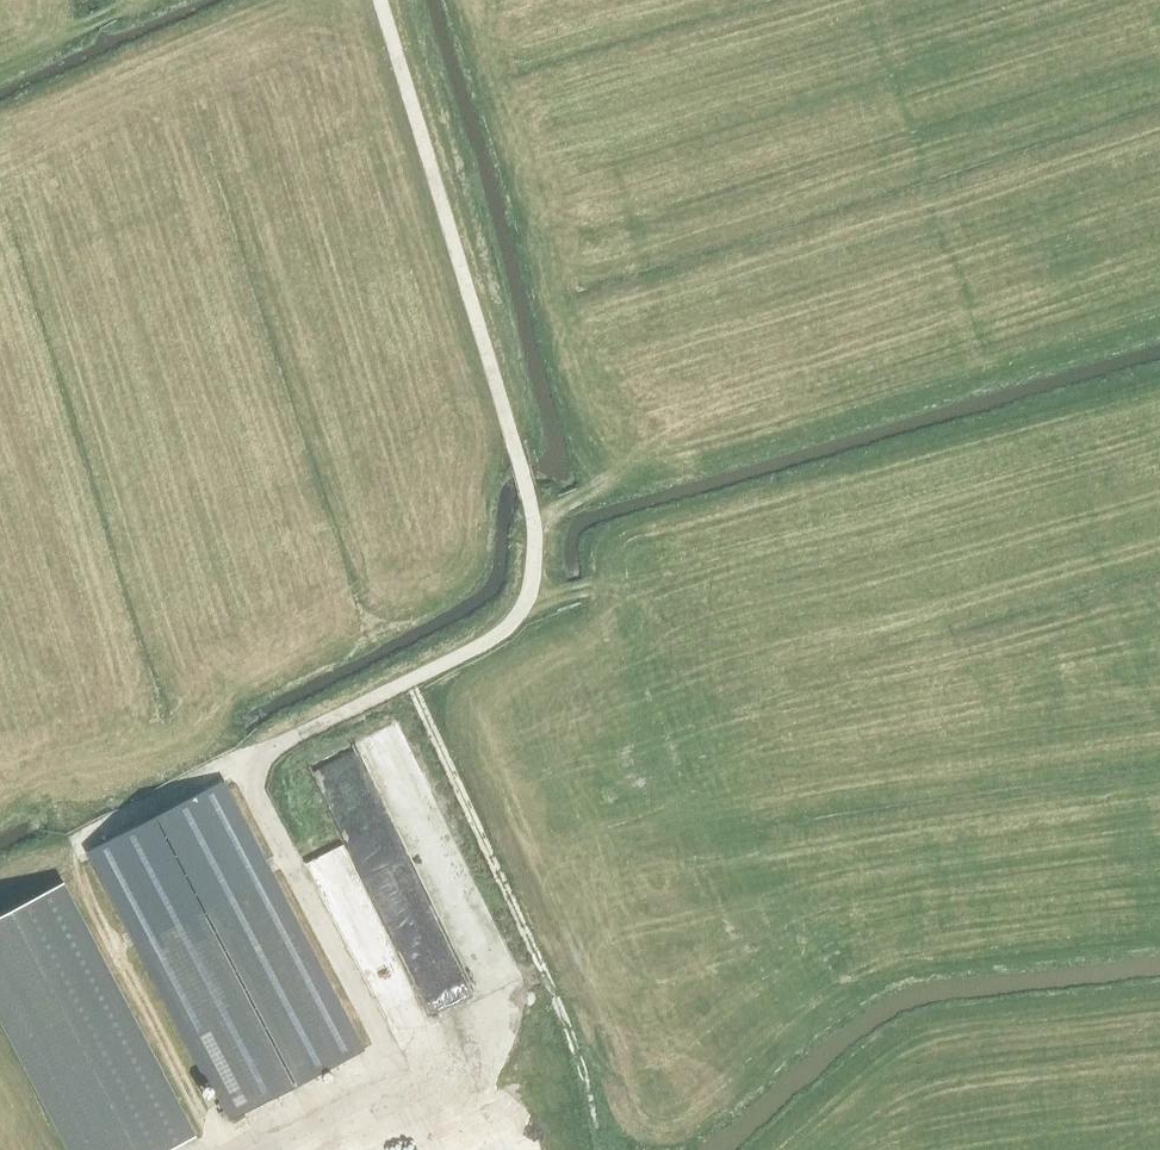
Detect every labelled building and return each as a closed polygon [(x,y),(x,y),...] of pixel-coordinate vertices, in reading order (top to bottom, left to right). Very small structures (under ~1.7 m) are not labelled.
[(347,755),(320,767),(346,823),(383,806),(380,800),(370,805),(347,755)] [(221,781),(88,850),(229,1121),(362,1051),(221,781)] [(311,858),(350,944),(408,918),(403,908),(390,914),(381,894),(375,897),(349,840),(311,858)] [(0,915),(0,1021),(67,1149),(169,1149),(195,1136),(62,882),(0,915)]
